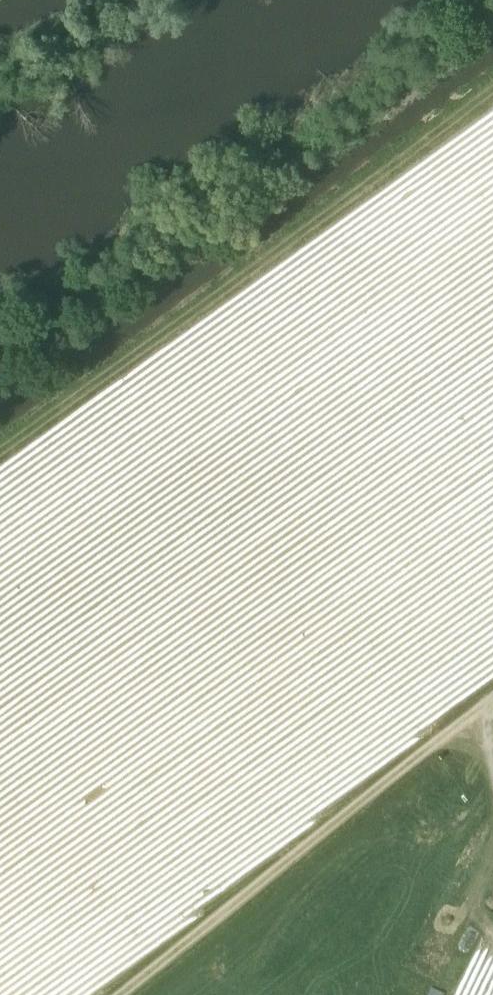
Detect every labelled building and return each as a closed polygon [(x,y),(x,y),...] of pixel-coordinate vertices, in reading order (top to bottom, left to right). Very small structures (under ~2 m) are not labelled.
[(445,989),(430,984),(427,994),(444,994),(445,989)]
